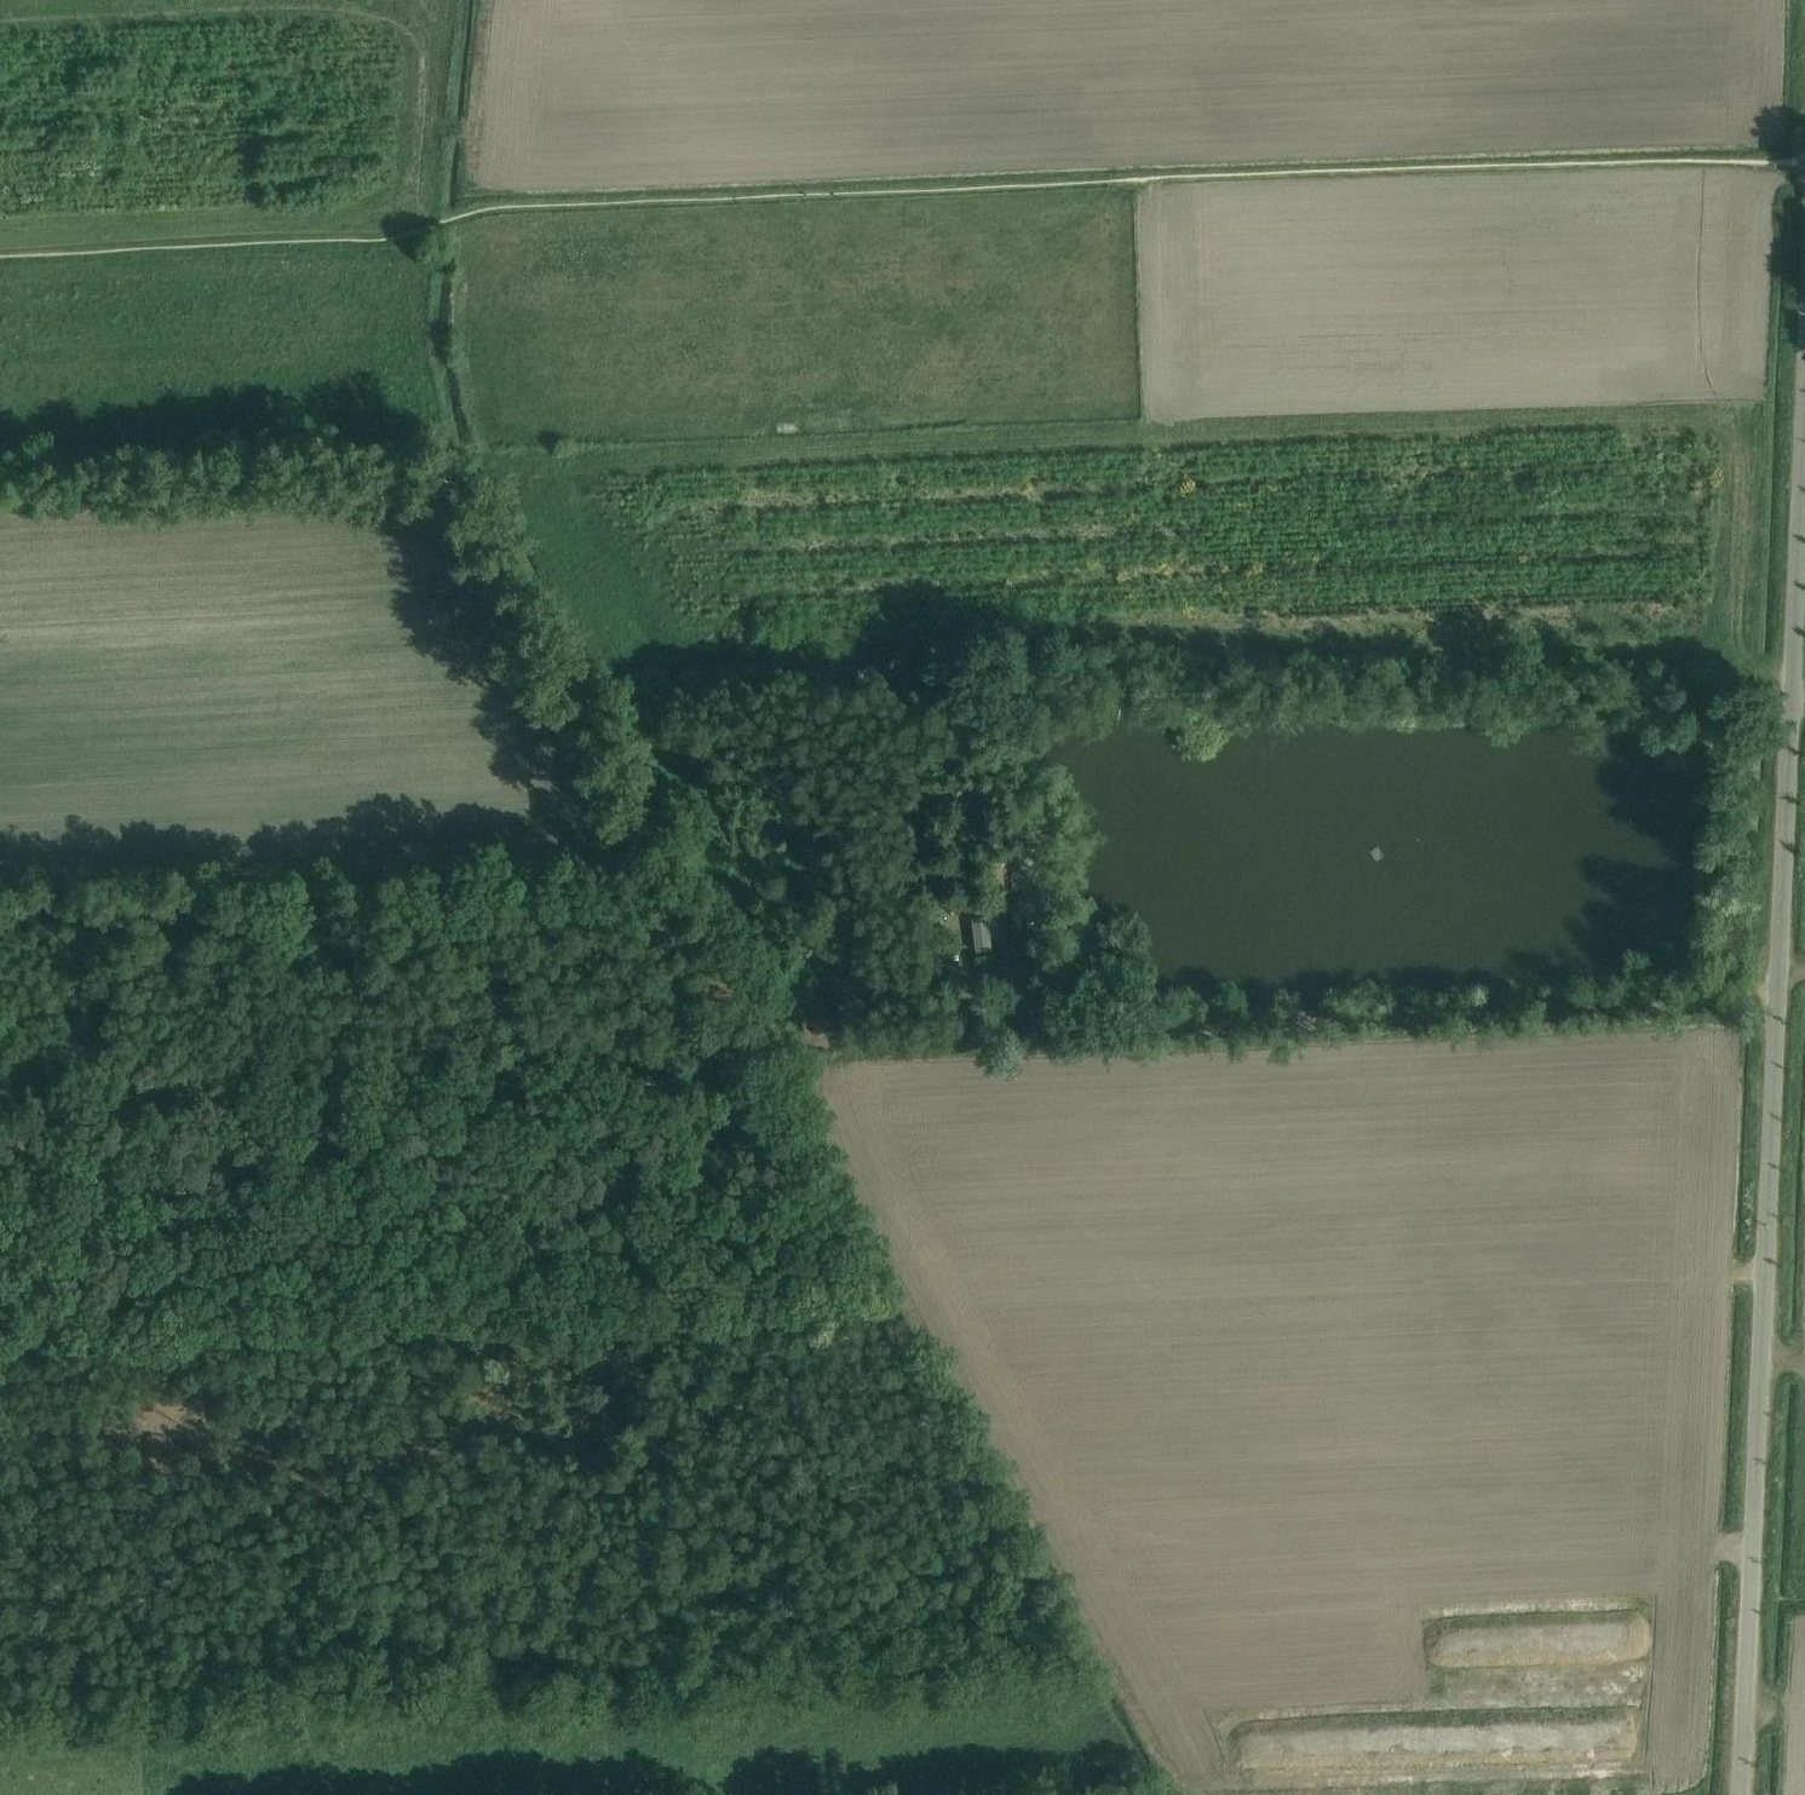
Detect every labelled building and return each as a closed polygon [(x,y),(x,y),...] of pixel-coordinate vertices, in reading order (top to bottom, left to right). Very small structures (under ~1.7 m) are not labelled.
[(980,909),(961,910),(962,944),(981,943),(980,909)]
